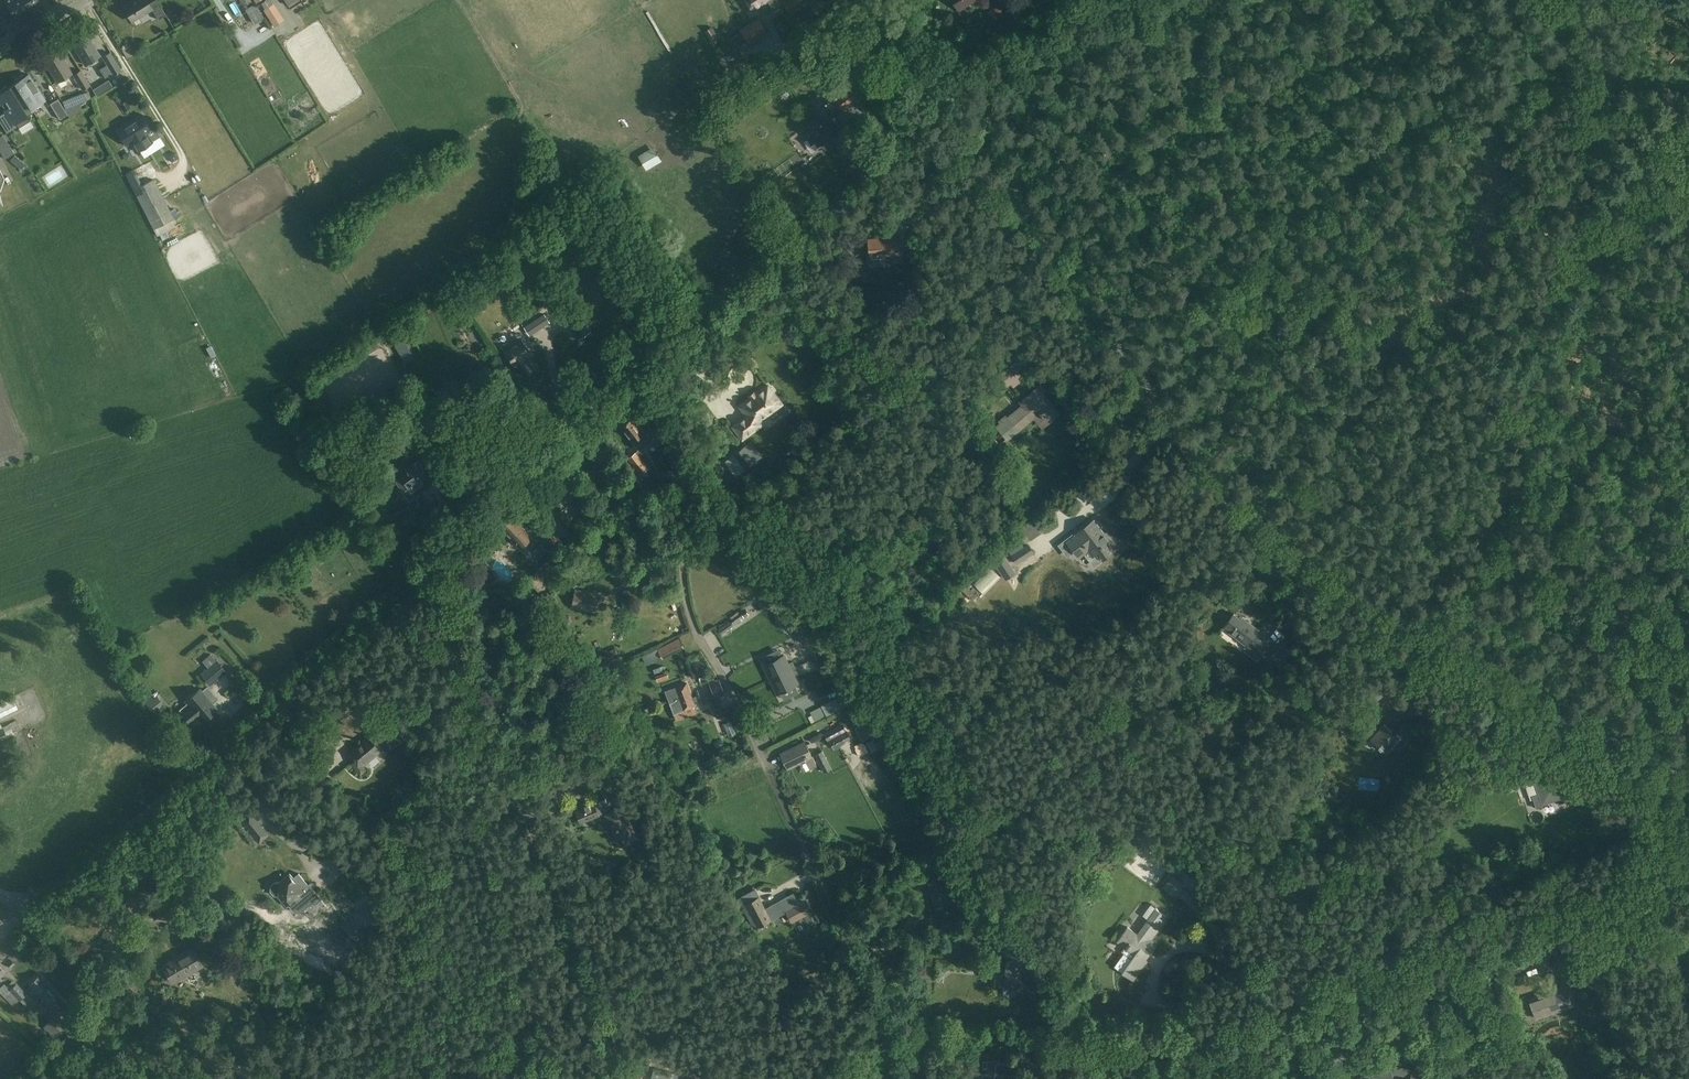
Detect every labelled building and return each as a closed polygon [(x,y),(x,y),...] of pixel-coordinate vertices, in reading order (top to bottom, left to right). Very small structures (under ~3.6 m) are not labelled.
[(1,8),(7,4),(17,19),(29,11),(22,0),(0,0),(0,8),(1,8)] [(29,11),(41,3),(39,0),(22,0),(29,11)] [(148,3),(147,0),(133,0),(123,6),(131,20),(151,8),(158,18),(165,14),(157,0),(153,0),(148,3)] [(753,9),(767,0),(747,0),(753,9)] [(771,7),(768,8),(773,16),(785,8),(779,0),(767,0),(771,7)] [(782,1),(789,12),(808,0),(784,0),(782,1)] [(959,8),(973,0),(954,0),(959,8)] [(758,16),(740,28),(741,30),(729,38),(737,50),(749,43),(750,44),(769,32),(758,16)] [(720,38),(712,25),(704,30),(713,43),(720,38)] [(100,55),(86,32),(71,42),(85,64),(100,55)] [(58,50),(43,59),(57,82),(72,72),(58,50)] [(103,56),(114,74),(121,70),(110,52),(103,56)] [(743,60),(738,63),(734,66),(737,72),(746,67),(743,60)] [(90,84),(81,68),(73,73),(82,89),(90,84)] [(15,82),(16,82),(27,100),(33,110),(33,109),(40,105),(39,103),(45,99),(29,73),(25,75),(25,74),(16,79),(17,81),(15,82)] [(109,79),(93,89),(96,94),(112,84),(109,79)] [(5,110),(6,112),(27,100),(16,82),(15,82),(9,86),(9,87),(9,88),(7,85),(5,86),(2,89),(0,93),(0,101),(5,109),(5,110)] [(849,86),(837,95),(832,88),(821,97),(831,109),(839,102),(844,109),(858,98),(849,86)] [(806,97),(813,110),(824,104),(817,91),(806,97)] [(87,100),(84,93),(84,92),(62,101),(65,108),(76,104),(79,103),(87,100)] [(60,118),(78,107),(76,104),(65,108),(58,98),(50,102),(60,118)] [(27,100),(6,112),(5,110),(4,112),(0,115),(0,121),(7,132),(17,126),(15,123),(16,122),(18,127),(30,119),(27,114),(34,110),(33,109),(33,110),(27,100)] [(130,107),(126,100),(120,103),(124,110),(130,107)] [(126,145),(131,142),(137,151),(152,141),(146,132),(151,129),(142,114),(117,130),(126,145)] [(816,149),(839,131),(831,120),(826,123),(822,118),(808,129),(812,134),(808,137),(816,149)] [(1,152),(11,146),(0,130),(0,150),(1,152)] [(640,163),(657,155),(650,140),(633,148),(640,163)] [(2,154),(5,160),(15,154),(11,148),(2,154)] [(171,153),(170,158),(172,161),(179,157),(175,151),(171,153)] [(25,162),(15,154),(10,159),(20,168),(25,162)] [(174,219),(154,180),(134,190),(153,229),(174,219)] [(898,235),(868,238),(869,248),(867,248),(868,260),(878,259),(878,255),(900,253),(898,235)] [(907,248),(905,249),(906,262),(918,261),(917,254),(916,247),(907,248)] [(550,299),(556,295),(552,288),(545,292),(550,299)] [(592,331),(574,305),(561,313),(579,340),(592,331)] [(545,314),(524,327),(530,336),(550,322),(545,314)] [(413,354),(399,328),(389,334),(405,362),(411,358),(410,356),(413,354)] [(503,345),(502,347),(505,351),(504,351),(514,365),(516,364),(524,376),(536,367),(528,356),(531,353),(522,340),(518,343),(517,342),(512,346),(510,342),(507,342),(503,345)] [(210,347),(206,349),(211,358),(215,355),(210,347)] [(1002,368),(1007,381),(1015,377),(1012,370),(1023,365),(1021,360),(1002,368)] [(782,403),(774,392),(774,390),(771,387),(769,386),(768,384),(766,386),(764,386),(760,389),(759,391),(740,406),(747,415),(733,426),(742,438),(763,423),(760,420),(782,403)] [(1021,405),(1007,417),(1018,430),(1034,417),(1040,412),(1048,422),(1059,412),(1042,392),(1045,389),(1040,384),(1019,402),(1021,405)] [(621,426),(619,427),(637,450),(627,458),(639,474),(648,468),(639,456),(646,450),(644,447),(652,441),(633,417),(628,421),(625,420),(620,423),(621,426)] [(992,438),(999,433),(991,420),(983,426),(992,438)] [(734,454),(745,469),(757,461),(746,446),(734,454)] [(399,483),(394,486),(403,498),(408,495),(410,498),(420,491),(424,488),(430,483),(421,471),(425,469),(418,459),(407,467),(410,471),(397,480),(399,483)] [(696,463),(685,468),(692,484),(703,479),(696,463)] [(565,474),(551,487),(562,500),(558,503),(563,509),(577,497),(571,491),(577,486),(565,474)] [(591,521),(602,511),(592,499),(580,509),(591,521)] [(513,516),(511,517),(507,514),(501,520),(504,524),(502,525),(521,546),(532,536),(513,516)] [(1018,538),(1035,528),(1028,517),(1012,527),(1018,538)] [(1077,534),(1068,542),(1075,551),(1079,556),(1084,552),(1088,549),(1093,555),(1098,562),(1103,558),(1108,555),(1118,547),(1110,536),(1108,538),(1104,534),(1094,520),(1081,529),(1076,533),(1077,534)] [(549,525),(543,529),(550,541),(557,537),(549,525)] [(574,539),(564,547),(575,562),(586,554),(574,539)] [(1017,563),(1035,551),(1029,542),(1023,546),(1021,542),(1009,550),(1017,563)] [(549,543),(543,546),(555,567),(561,564),(549,543)] [(1017,571),(1006,554),(994,561),(1006,579),(1017,571)] [(547,561),(527,579),(537,590),(556,572),(547,561)] [(976,572),(971,567),(966,573),(971,578),(970,580),(977,587),(987,576),(985,574),(990,568),(984,563),(976,572)] [(770,586),(760,592),(764,598),(774,591),(770,586)] [(573,605),(596,610),(599,594),(576,589),(573,605)] [(747,609),(758,603),(755,597),(744,602),(747,609)] [(791,612),(785,616),(792,626),(798,622),(791,612)] [(730,620),(734,624),(743,618),(739,613),(730,620)] [(1234,613),(1223,626),(1247,645),(1245,647),(1252,652),(1262,640),(1255,635),(1259,630),(1247,621),(1246,623),(1234,613)] [(721,633),(733,625),(729,620),(718,628),(721,633)] [(811,638),(805,629),(798,634),(803,643),(811,638)] [(657,648),(661,655),(662,658),(684,646),(679,637),(657,648)] [(778,648),(763,656),(767,663),(764,665),(771,679),(795,667),(793,662),(788,664),(784,655),(782,656),(778,648)] [(210,686),(227,671),(211,652),(202,660),(207,667),(200,673),(210,686)] [(823,658),(817,663),(820,667),(826,663),(823,658)] [(795,667),(771,679),(778,693),(780,691),(784,699),(799,691),(795,684),(797,683),(793,674),(798,672),(795,667)] [(657,681),(663,679),(668,677),(666,671),(660,673),(655,675),(657,681)] [(826,688),(833,683),(826,671),(818,676),(826,688)] [(713,694),(724,690),(719,677),(709,681),(713,694)] [(685,680),(664,688),(673,712),(694,704),(692,700),(697,698),(695,694),(691,695),(685,680)] [(190,705),(181,712),(190,723),(199,716),(203,721),(217,710),(199,689),(192,696),(190,696),(185,700),(185,701),(186,703),(188,703),(190,705)] [(156,716),(165,708),(163,705),(164,704),(156,695),(153,698),(150,695),(144,701),(156,716)] [(838,696),(822,704),(822,705),(827,715),(844,707),(843,706),(839,696),(838,696)] [(18,707),(13,697),(0,703),(0,716),(18,707)] [(1410,736),(1415,730),(1406,722),(1396,734),(1384,723),(1371,739),(1387,753),(1391,748),(1400,755),(1413,739),(1410,736)] [(2,726),(3,726),(0,728),(0,741),(15,734),(14,731),(9,723),(2,726)] [(829,739),(847,729),(843,723),(825,732),(829,739)] [(847,729),(829,739),(834,748),(847,741),(846,740),(849,738),(850,740),(852,739),(847,729)] [(381,734),(376,738),(370,732),(350,749),(356,757),(351,762),(360,772),(366,768),(363,764),(388,743),(381,734)] [(861,738),(850,743),(853,750),(864,745),(861,738)] [(805,742),(780,754),(788,768),(812,756),(805,742)] [(832,768),(822,750),(815,753),(825,772),(832,768)] [(1525,766),(1506,772),(1511,789),(1530,782),(1525,766)] [(1567,792),(1564,793),(1558,775),(1543,780),(1542,778),(1534,781),(1539,794),(1533,797),(1537,809),(1544,807),(1544,805),(1557,801),(1559,805),(1570,801),(1567,792)] [(622,811),(624,810),(619,802),(612,806),(608,799),(605,800),(603,796),(592,801),(591,799),(573,806),(579,819),(601,810),(612,828),(609,829),(615,837),(631,827),(622,811)] [(239,819),(251,834),(258,843),(268,834),(248,811),(239,819)] [(1089,840),(1092,850),(1102,847),(1099,838),(1089,840)] [(1168,862),(1180,871),(1187,862),(1175,853),(1168,862)] [(311,882),(308,884),(298,871),(291,876),(289,873),(279,880),(274,880),(270,883),(269,889),(272,893),(277,893),(285,903),(286,902),(292,910),(298,910),(308,902),(314,901),(320,896),(313,887),(314,886),(315,884),(313,881),(311,882)] [(1174,895),(1183,882),(1172,874),(1163,887),(1174,895)] [(793,893),(766,908),(772,919),(787,911),(792,922),(813,911),(806,898),(798,902),(793,893)] [(760,896),(746,903),(757,925),(758,926),(772,919),(766,908),(760,896)] [(350,920),(343,925),(356,940),(363,934),(384,917),(372,902),(350,920)] [(1128,927),(1117,941),(1125,947),(1122,951),(1123,952),(1132,959),(1122,971),(1133,980),(1147,961),(1146,959),(1158,943),(1152,938),(1167,919),(1168,917),(1157,908),(1155,910),(1148,919),(1138,934),(1128,927)] [(1023,920),(1012,929),(1018,937),(1029,927),(1023,920)] [(1004,980),(1003,988),(1011,998),(1020,991),(1022,993),(1028,989),(1018,977),(1028,970),(1020,960),(1025,957),(1010,938),(1000,946),(1010,960),(1006,963),(1005,971),(1000,975),(1004,980)] [(187,974),(203,965),(192,947),(170,960),(171,961),(163,966),(171,981),(186,973),(187,974)] [(223,957),(227,953),(229,951),(225,947),(221,950),(219,952),(223,957)] [(11,968),(15,964),(11,959),(7,963),(11,968)] [(1065,987),(1057,966),(1049,969),(1057,991),(1065,987)] [(1553,991),(1530,999),(1536,1018),(1556,1011),(1554,1006),(1561,1004),(1574,1005),(1577,972),(1563,971),(1561,990),(1554,993),(1553,991)] [(39,974),(29,983),(38,993),(43,999),(40,1002),(45,1008),(48,1005),(50,1006),(51,1005),(59,997),(39,974)] [(17,982),(13,979),(6,985),(5,983),(0,987),(0,991),(12,1005),(20,998),(29,1008),(35,1002),(17,982)] [(56,1014),(45,1027),(56,1038),(68,1024),(56,1014)] [(1025,1054),(1024,1061),(1040,1063),(1041,1056),(1034,1055),(1033,1055),(1025,1054)] [(1015,1063),(987,1060),(987,1067),(973,1065),(972,1078),(980,1078),(994,1078),(1009,1078),(1010,1072),(1014,1073),(1015,1063)] [(1311,1067),(1315,1078),(1316,1078),(1327,1075),(1324,1064),(1311,1067)] [(1363,1078),(1435,1078),(1436,1076),(1401,1067),(1363,1078)] [(652,1078),(677,1078),(678,1074),(654,1068),(652,1078)]
